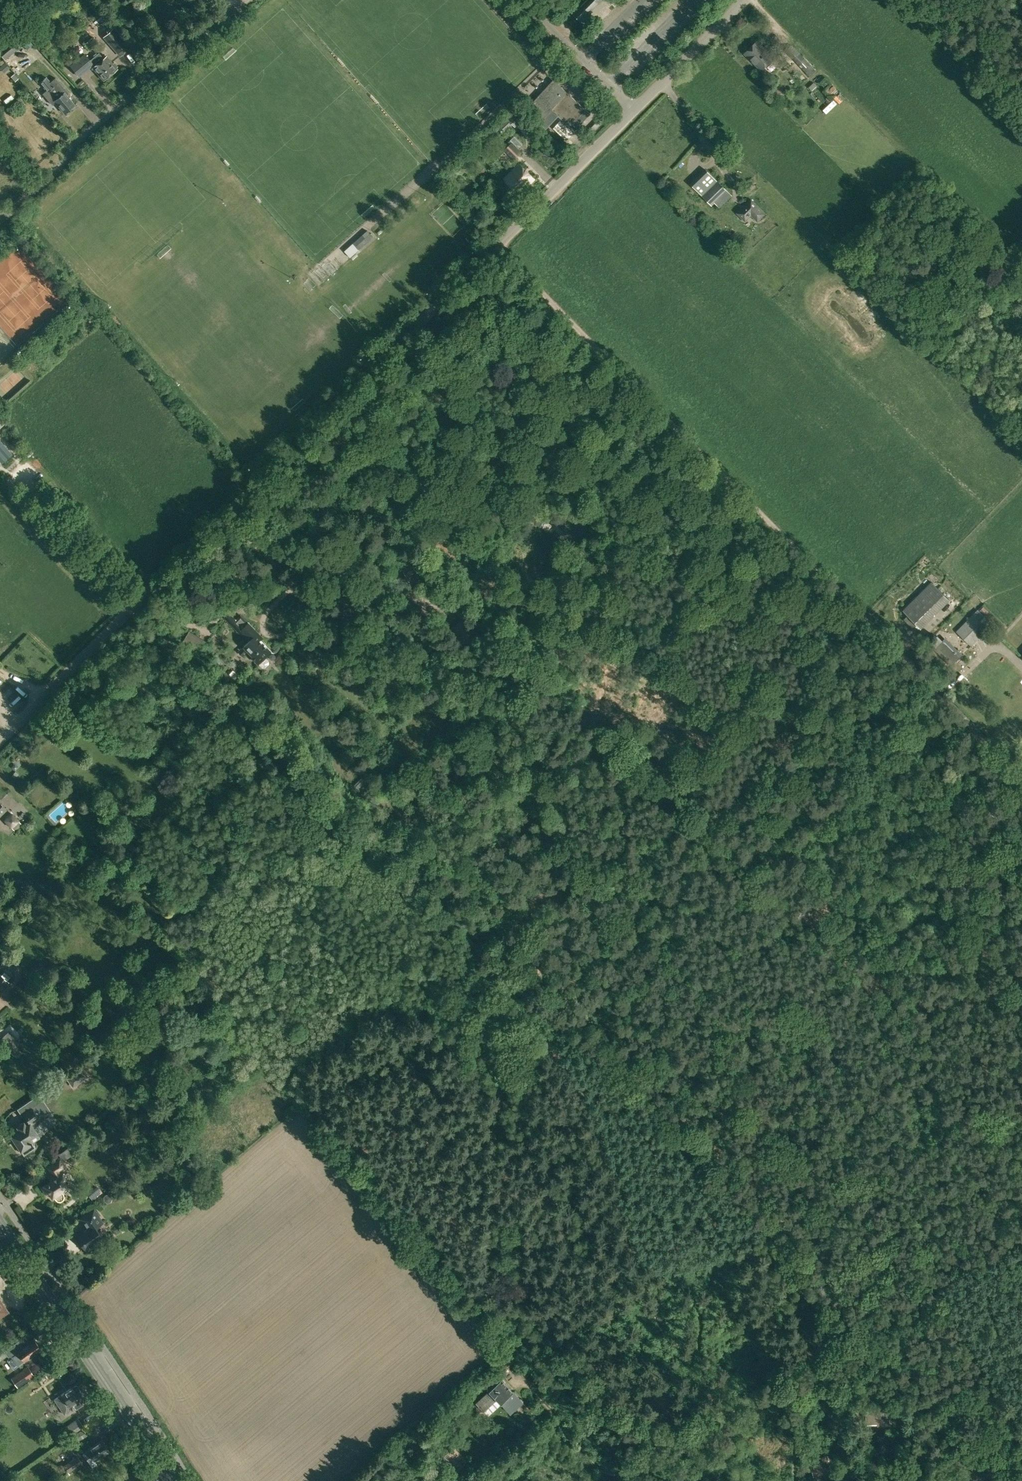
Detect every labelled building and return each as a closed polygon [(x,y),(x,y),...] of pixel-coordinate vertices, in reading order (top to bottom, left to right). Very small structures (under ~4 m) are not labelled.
[(580,21),(598,3),(595,0),(586,0),(573,14),(580,21)] [(34,21),(40,30),(48,24),(44,20),(48,16),(45,12),(41,16),(34,21)] [(103,37),(119,57),(131,48),(114,28),(103,37)] [(84,43),(89,50),(98,43),(93,37),(84,43)] [(745,52),(762,69),(773,58),(756,41),(745,52)] [(4,60),(15,51),(7,42),(0,49),(0,54),(4,60)] [(785,50),(810,76),(816,70),(792,44),(785,50)] [(103,80),(117,69),(106,56),(103,58),(98,52),(90,60),(84,53),(70,66),(79,77),(92,66),(103,80)] [(55,101),(64,112),(74,104),(67,94),(58,81),(55,83),(52,80),(50,82),(46,77),(40,82),(48,91),(50,89),(57,99),(55,101)] [(591,114),(553,79),(529,105),(543,118),(551,109),(575,132),(591,114)] [(7,99),(10,105),(18,102),(15,96),(7,99)] [(514,109),(510,113),(519,123),(524,119),(514,109)] [(512,124),(505,117),(498,124),(505,131),(512,124)] [(557,124),(570,136),(573,133),(560,121),(557,124)] [(567,140),(570,136),(557,124),(553,128),(567,140)] [(505,149),(514,159),(521,152),(518,149),(523,144),(514,135),(509,141),(511,143),(505,149)] [(504,178),(519,193),(533,178),(519,163),(504,178)] [(690,182),(711,205),(727,190),(706,167),(690,182)] [(737,213),(745,221),(753,212),(760,219),(765,213),(751,199),(737,213)] [(344,251),(350,257),(373,236),(367,230),(344,251)] [(925,261),(932,270),(938,265),(932,257),(925,261)] [(2,463),(12,454),(0,441),(0,461),(2,463)] [(302,579),(308,573),(297,561),(290,567),(288,570),(300,582),(302,579)] [(404,569),(407,576),(417,571),(418,573),(422,571),(420,569),(419,569),(417,565),(414,567),(412,564),(404,569)] [(417,586),(426,580),(421,574),(413,580),(417,586)] [(902,610),(921,629),(950,600),(932,581),(902,610)] [(984,605),(981,608),(986,613),(989,610),(984,605)] [(956,631),(972,646),(989,628),(981,621),(985,617),(977,609),(956,631)] [(241,615),(236,620),(229,613),(224,617),(244,637),(247,635),(250,639),(244,645),(254,655),(252,657),(263,667),(265,667),(268,664),(268,661),(265,658),(271,652),(260,641),(263,638),(241,615)] [(183,641),(200,652),(207,642),(190,631),(183,641)] [(935,647),(942,640),(937,635),(930,642),(935,647)] [(249,650),(244,645),(238,651),(243,656),(249,650)] [(193,656),(196,651),(188,646),(185,651),(193,656)] [(962,654),(958,650),(946,661),(950,666),(962,654)] [(16,760),(13,763),(14,764),(11,767),(15,770),(21,764),(16,760)] [(363,779),(369,786),(381,775),(374,767),(366,774),(367,775),(363,779)] [(74,793),(68,798),(75,806),(81,800),(74,793)] [(12,827),(15,831),(23,824),(11,812),(3,819),(11,827),(12,827)] [(164,821),(160,816),(154,821),(155,821),(153,823),(156,826),(157,824),(159,826),(164,821)] [(33,974),(36,974),(44,968),(44,964),(42,961),(38,961),(30,968),(30,971),(33,974)] [(9,982),(0,975),(0,992),(9,982)] [(14,1056),(20,1050),(16,1045),(19,1043),(9,1032),(0,1040),(0,1047),(6,1054),(10,1051),(14,1056)] [(13,1139),(23,1154),(35,1146),(31,1141),(39,1136),(30,1124),(39,1118),(32,1108),(23,1114),(26,1120),(8,1132),(8,1134),(11,1138),(13,1139)] [(58,1154),(62,1161),(72,1155),(68,1147),(58,1154)] [(54,1196),(56,1199),(57,1200),(58,1200),(59,1200),(60,1200),(61,1200),(62,1199),(62,1198),(63,1198),(63,1197),(63,1196),(63,1195),(62,1194),(61,1192),(68,1187),(66,1183),(68,1182),(60,1170),(64,1167),(59,1160),(49,1167),(53,1174),(50,1176),(52,1179),(42,1186),(46,1192),(48,1191),(52,1197),(54,1196)] [(74,1235),(85,1250),(93,1245),(96,1248),(106,1241),(96,1226),(101,1222),(93,1210),(81,1218),(86,1227),(74,1235)] [(113,1230),(115,1234),(120,1232),(121,1233),(125,1231),(121,1224),(117,1227),(117,1228),(113,1230)] [(14,1368),(23,1361),(24,1362),(42,1349),(35,1338),(18,1350),(13,1344),(0,1353),(0,1361),(7,1356),(9,1359),(8,1360),(14,1368)] [(490,1366),(494,1372),(502,1366),(498,1360),(490,1366)] [(43,1373),(51,1367),(48,1363),(40,1369),(43,1373)] [(11,1378),(18,1387),(35,1375),(28,1366),(11,1378)] [(523,1402),(502,1380),(477,1403),(484,1411),(497,1399),(502,1404),(506,1399),(515,1409),(523,1402)] [(54,1399),(64,1414),(71,1409),(86,1400),(76,1384),(59,1395),(54,1399)] [(813,1401),(821,1414),(829,1409),(826,1404),(835,1398),(832,1394),(821,1401),(819,1397),(813,1401)] [(494,1419),(506,1409),(503,1405),(491,1415),(494,1419)] [(823,1413),(829,1422),(837,1417),(831,1408),(823,1413)] [(865,1409),(866,1423),(877,1423),(877,1425),(890,1425),(889,1410),(881,1410),(881,1409),(865,1409)] [(57,1435),(61,1441),(84,1427),(79,1420),(68,1427),(57,1435)] [(65,1440),(68,1446),(87,1435),(84,1429),(65,1440)] [(82,1453),(92,1467),(97,1464),(95,1460),(108,1451),(101,1440),(87,1449),(88,1450),(82,1453)] [(394,1447),(398,1452),(406,1445),(402,1440),(394,1447)] [(485,1464),(490,1460),(486,1455),(481,1459),(485,1464)] [(64,1465),(68,1471),(82,1462),(77,1456),(64,1465)] [(819,1458),(811,1460),(814,1475),(828,1472),(826,1462),(821,1463),(819,1458)] [(419,1466),(423,1472),(427,1469),(423,1463),(419,1466)] [(137,1467),(121,1478),(117,1480),(146,1480),(137,1467)]
